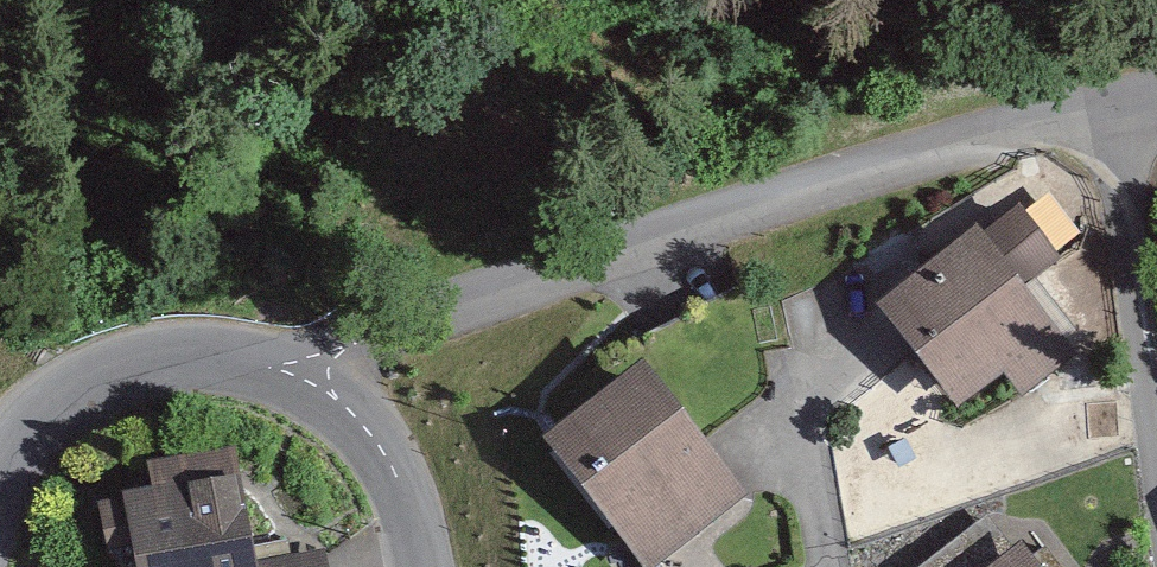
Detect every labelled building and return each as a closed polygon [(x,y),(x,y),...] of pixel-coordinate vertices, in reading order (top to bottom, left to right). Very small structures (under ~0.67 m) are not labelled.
[(1026,212),(1017,202),(877,310),(957,414),(1006,377),(1022,397),(1079,353),(1026,285),(1091,235),(1056,189),(1026,212)] [(644,358),(543,439),(646,566),(653,566),(750,489),(644,358)] [(125,497),(137,566),(327,566),(325,554),(258,565),(237,446),(147,462),(152,492),(125,497)] [(1025,545),(997,566),(1043,566),(1025,545)]
